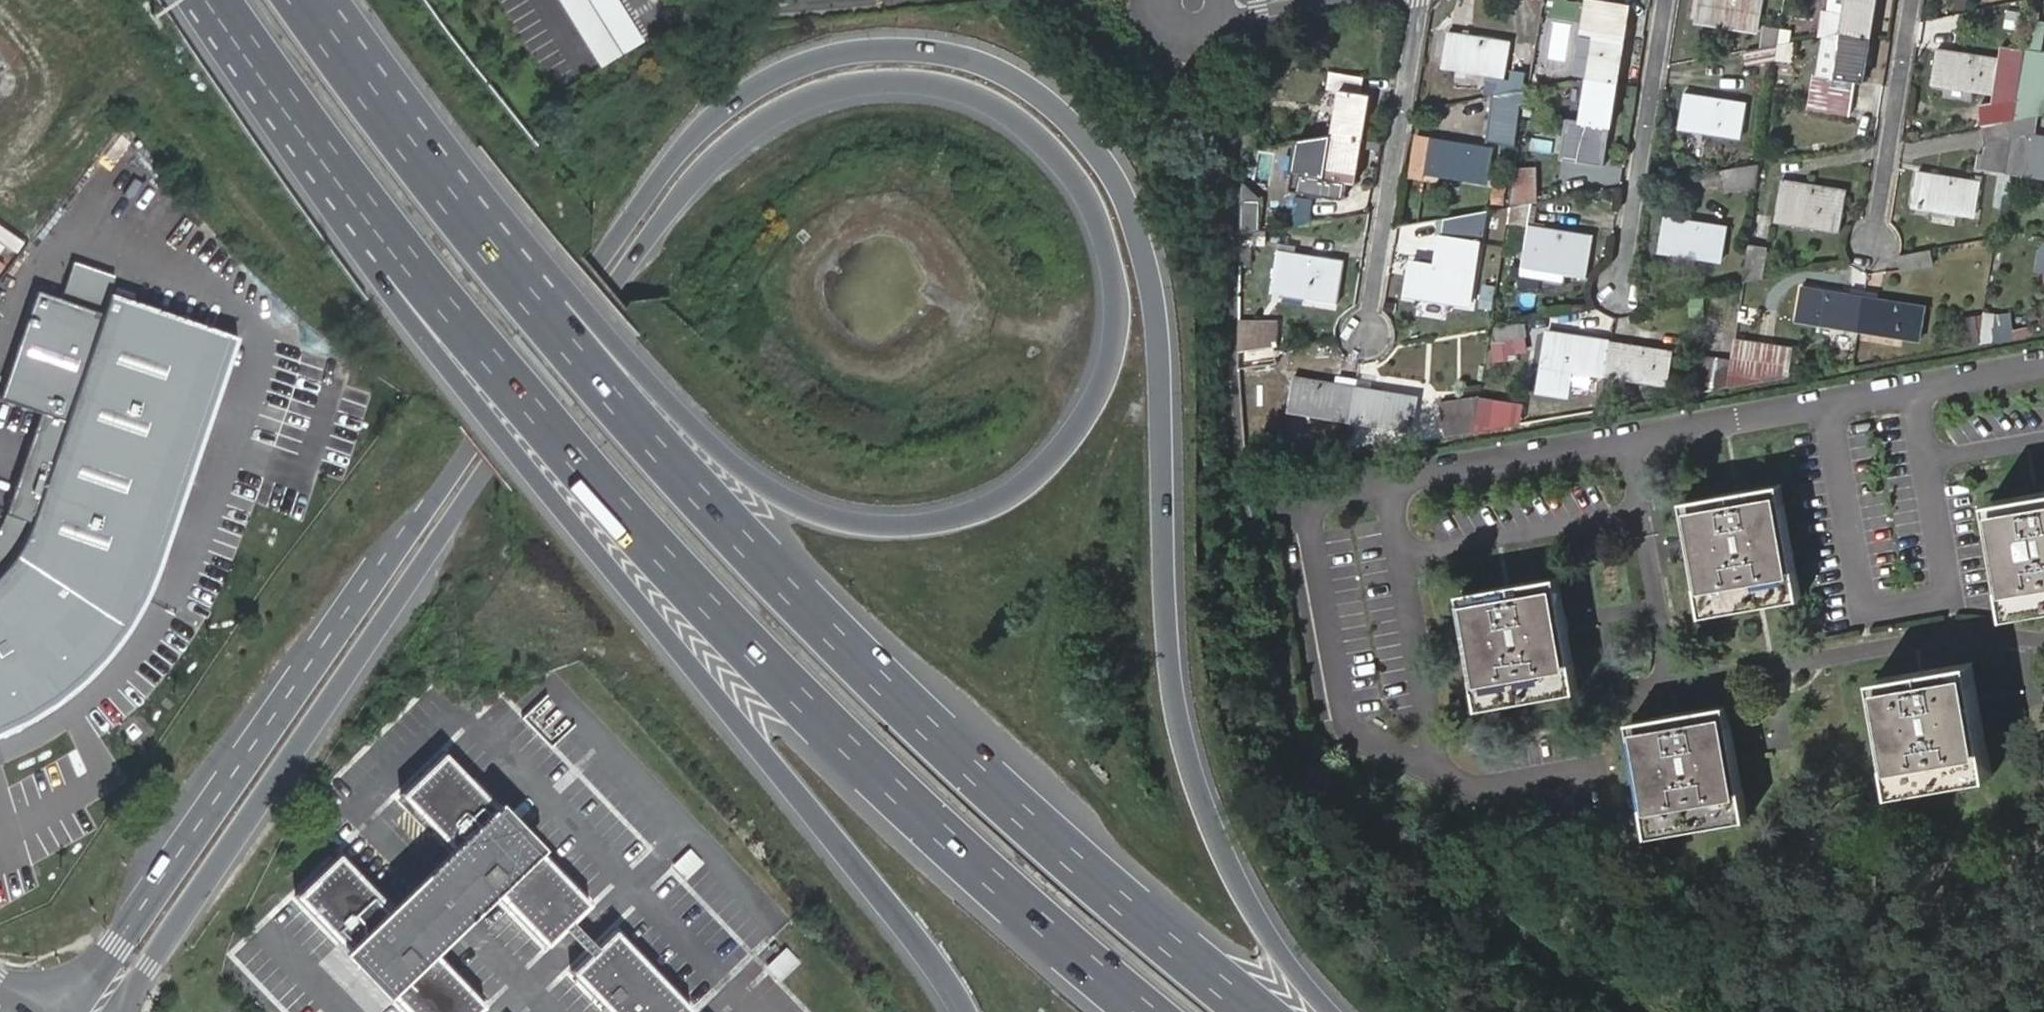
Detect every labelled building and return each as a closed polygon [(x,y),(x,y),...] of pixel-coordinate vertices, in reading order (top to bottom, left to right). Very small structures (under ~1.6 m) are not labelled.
[(600,68),(644,41),(619,0),(559,0),(600,68)] [(1617,82),(1624,39),(1616,37),(1622,6),(1587,0),(1582,31),(1593,33),(1587,77),(1617,82)] [(1695,19),(1759,28),(1764,0),(1699,0),(1695,19)] [(1871,37),(1876,0),(1846,0),(1844,13),(1827,10),(1824,9),(1819,36),(1841,33),(1871,37)] [(1827,10),(1844,13),(1846,0),(1829,0),(1827,10)] [(1768,26),(1764,45),(1778,42),(1781,27),(1768,26)] [(1447,32),(1442,64),(1505,74),(1510,43),(1447,32)] [(1864,81),(1871,37),(1841,33),(1834,76),(1822,74),(1819,90),(1853,96),(1856,80),(1864,81)] [(1764,45),(1746,49),(1750,67),(1775,61),(1778,42),(1764,45)] [(1938,49),(1932,81),(1995,91),(2000,60),(1938,49)] [(1339,91),(1332,134),(1362,138),(1369,96),(1360,94),(1363,77),(1328,71),(1325,88),(1339,91)] [(1610,126),(1617,82),(1587,77),(1587,79),(1580,120),(1568,119),(1564,136),(1599,142),(1601,124),(1610,126)] [(1525,92),(1495,97),(1497,111),(1523,108),(1525,92)] [(1684,92),(1679,125),(1743,136),(1748,103),(1684,92)] [(2038,116),(2013,120),(2010,137),(2009,140),(2035,135),(2038,116)] [(2013,120),(1983,125),(1986,141),(2010,137),(2013,120)] [(1362,138),(1332,134),(1325,177),(1312,175),(1309,191),(1344,197),(1347,180),(1355,182),(1362,138)] [(2035,135),(2029,178),(2043,180),(2043,136),(2035,135)] [(1430,138),(1425,169),(1488,179),(1493,149),(1430,138)] [(1760,165),(1722,171),(1727,197),(1755,192),(1760,165)] [(1532,168),(1513,169),(1507,207),(1531,203),(1535,202),(1532,168)] [(1919,169),(1913,201),(1976,211),(1982,179),(1919,169)] [(1783,181),(1777,222),(1841,232),(1848,192),(1783,181)] [(1242,188),(1242,229),(1260,229),(1260,188),(1242,188)] [(1507,207),(1504,222),(1526,226),(1527,225),(1531,203),(1507,207)] [(1665,216),(1660,248),(1724,258),(1728,227),(1665,216)] [(1527,225),(1520,267),(1562,274),(1584,278),(1591,236),(1527,225)] [(1933,242),(1902,246),(1905,264),(1936,258),(1933,242)] [(1279,249),(1271,291),(1336,302),(1343,260),(1279,249)] [(1411,261),(1405,293),(1468,303),(1474,272),(1411,261)] [(1520,267),(1518,275),(1559,282),(1561,281),(1562,274),(1520,267)] [(1795,317),(1857,329),(1863,296),(1801,284),(1795,317)] [(1863,296),(1857,329),(1920,340),(1926,307),(1863,296)] [(2,728),(33,712),(56,697),(75,680),(94,663),(115,640),(130,620),(232,339),(102,297),(27,533),(7,563),(0,570),(0,729),(2,728)] [(1976,343),(1991,340),(1996,315),(1982,312),(1976,343)] [(1512,343),(1520,342),(1517,322),(1492,326),(1496,346),(1512,343)] [(1238,327),(1237,355),(1252,352),(1252,328),(1238,327)] [(1604,375),(1610,343),(1548,331),(1537,390),(1565,395),(1570,369),(1604,375)] [(1725,387),(1782,377),(1787,350),(1732,341),(1729,362),(1725,387)] [(1496,346),(1497,356),(1514,353),(1512,343),(1496,346)] [(1610,343),(1604,375),(1667,387),(1674,355),(1610,343)] [(1237,355),(1237,373),(1279,367),(1277,349),(1252,352),(1237,355)] [(1710,390),(1725,387),(1729,362),(1715,360),(1710,390)] [(1286,406),(1348,417),(1354,385),(1293,374),(1286,406)] [(1354,385),(1348,417),(1412,428),(1418,396),(1354,385)] [(1470,431),(1485,429),(1489,403),(1475,401),(1472,417),(1470,431)] [(1504,406),(1489,403),(1485,429),(1501,426),(1504,406)] [(1444,436),(1470,431),(1472,417),(1442,423),(1444,436)] [(1690,495),(1710,611),(1810,594),(1786,478),(1690,495)] [(2022,607),(2043,603),(2043,486),(2002,493),(2022,607)] [(1466,587),(1485,706),(1584,689),(1563,571),(1466,587)] [(1983,656),(1884,673),(1907,790),(2002,772),(1983,656)] [(1636,718),(1657,833),(1756,817),(1733,700),(1636,718)] [(435,961),(471,926),(497,899),(544,947),(561,930),(569,922),(587,905),(438,754),(396,795),(453,854),(426,880),(391,915),(334,856),(290,898),(402,1011),(477,1011),(481,1008),(435,961)] [(672,861),(684,877),(703,863),(691,847),(672,861)] [(582,935),(569,922),(561,930),(573,943),(586,957),(594,948),(582,935)] [(586,957),(569,973),(607,1011),(684,1011),(688,1007),(612,931),(594,948),(586,957)] [(780,980),(798,960),(784,946),(765,966),(780,980)]
